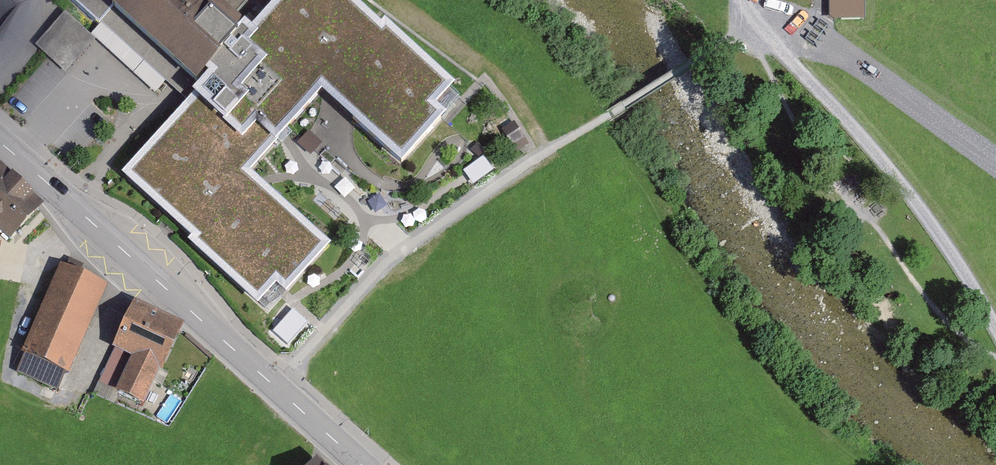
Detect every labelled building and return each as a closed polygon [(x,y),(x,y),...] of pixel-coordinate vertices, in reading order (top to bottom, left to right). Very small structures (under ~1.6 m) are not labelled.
[(95,24),(108,10),(187,80),(109,168),(257,300),(275,279),(286,289),(325,245),(242,172),(307,99),(388,170),(435,118),(422,106),(439,88),(340,0),(272,0),(240,36),(225,23),(244,2),(241,0),(68,0),(95,24)] [(829,18),(856,18),(856,0),(829,0),(829,18)] [(68,5),(39,38),(66,62),(95,29),(68,5)] [(515,121),(503,129),(517,150),(528,142),(515,121)] [(477,142),(470,149),(478,157),(485,149),(477,142)] [(483,155),(463,169),(474,184),(493,170),(483,155)] [(5,237),(36,206),(0,172),(0,232),(5,237)] [(61,268),(49,296),(16,370),(53,387),(98,285),(61,268)] [(155,365),(156,365),(173,329),(175,325),(150,314),(150,313),(133,305),(112,347),(132,356),(115,391),(138,402),(155,365)] [(288,346),(307,325),(291,311),(272,332),(288,346)]
